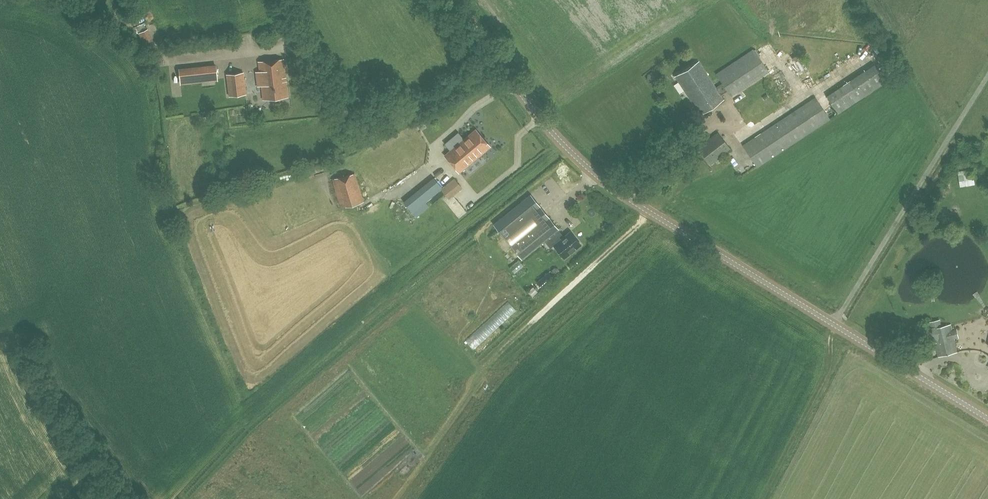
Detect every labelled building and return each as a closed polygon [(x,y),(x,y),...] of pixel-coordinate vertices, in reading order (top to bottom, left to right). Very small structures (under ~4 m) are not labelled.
[(151,30),(142,34),(148,45),(157,41),(151,30)] [(722,83),(726,89),(731,96),(768,72),(753,49),(716,74),(722,83)] [(262,100),(287,97),(283,59),(258,62),(259,70),(255,71),(257,86),(261,86),(262,100)] [(698,61),(675,76),(700,114),(723,100),(719,94),(726,89),(722,83),(715,87),(698,61)] [(886,80),(874,64),(827,96),(839,113),(886,80)] [(196,81),(195,68),(179,70),(180,82),(196,81)] [(243,72),(226,74),(229,96),(245,94),(243,72)] [(757,166),(830,118),(815,97),(743,145),(757,166)] [(444,155),(452,164),(483,138),(475,129),(444,155)] [(710,164),(730,149),(717,132),(702,144),(703,145),(698,149),(710,164)] [(459,173),(490,146),(483,138),(452,164),(459,173)] [(354,173),(332,179),(340,208),(363,202),(354,173)] [(463,189),(457,181),(454,178),(442,189),(441,190),(449,200),(463,189)] [(442,189),(434,179),(405,203),(410,210),(413,213),(441,190),(442,189)] [(560,230),(530,195),(494,224),(523,259),(559,231),(560,230)] [(581,244),(570,231),(564,236),(559,231),(545,242),(550,249),(554,246),(564,258),(581,244)] [(536,282),(543,290),(555,279),(548,271),(536,282)] [(938,357),(958,352),(954,338),(959,337),(957,328),(952,329),(951,325),(940,327),(938,319),(930,321),(938,357)]
